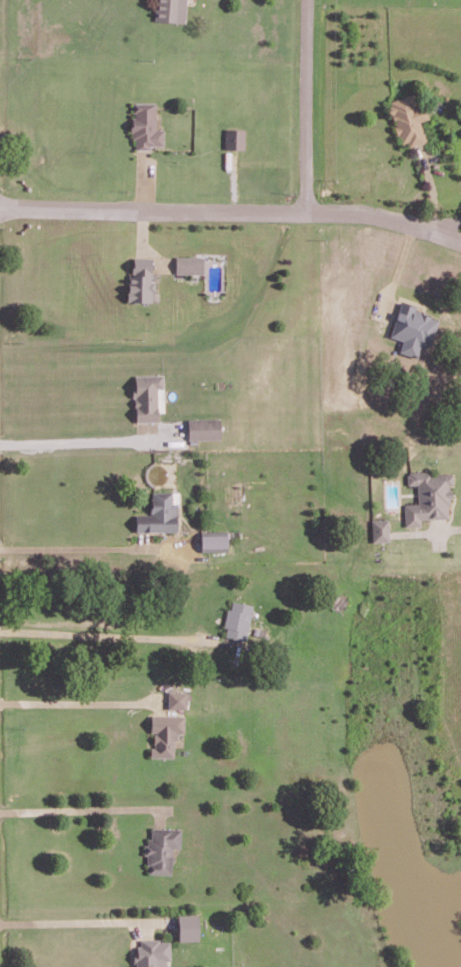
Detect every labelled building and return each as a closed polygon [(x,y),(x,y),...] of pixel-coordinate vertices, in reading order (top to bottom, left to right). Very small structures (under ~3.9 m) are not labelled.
[(186,0),(158,0),(156,20),(185,22),(186,0)] [(426,140),(420,121),(427,118),(417,91),(387,102),(403,148),(426,140)] [(155,102),(132,103),(133,148),(164,147),(163,129),(156,129),(155,102)] [(245,129),(226,128),(225,147),(244,148),(245,129)] [(152,257),(130,256),(129,301),(153,302),(154,281),(151,281),(152,257)] [(203,256),(176,256),(175,273),(203,274),(203,256)] [(388,335),(402,341),(398,350),(416,358),(423,343),(428,345),(439,318),(402,303),(388,335)] [(165,412),(165,375),(135,375),(135,422),(160,422),(160,412),(165,412)] [(190,440),(223,440),(223,418),(190,418),(190,440)] [(404,526),(421,525),(421,519),(450,518),(448,484),(453,484),(452,471),(407,473),(407,484),(417,484),(418,503),(403,504),(404,526)] [(136,531),(177,532),(177,491),(153,491),(153,514),(136,514),(136,531)] [(389,541),(388,519),(371,519),(372,541),(389,541)] [(228,551),(228,536),(201,536),(201,551),(228,551)] [(247,641),(255,605),(232,600),(224,636),(247,641)] [(169,709),(187,709),(187,692),(169,692),(169,709)] [(176,757),(176,733),(186,734),(186,715),(151,715),(151,733),(153,733),(153,757),(176,757)] [(182,828),(149,827),(148,873),(172,874),(173,847),(182,848),(182,828)] [(178,941),(198,940),(197,913),(177,914),(178,941)] [(161,960),(171,960),(171,939),(137,939),(137,966),(161,966),(161,960)]
